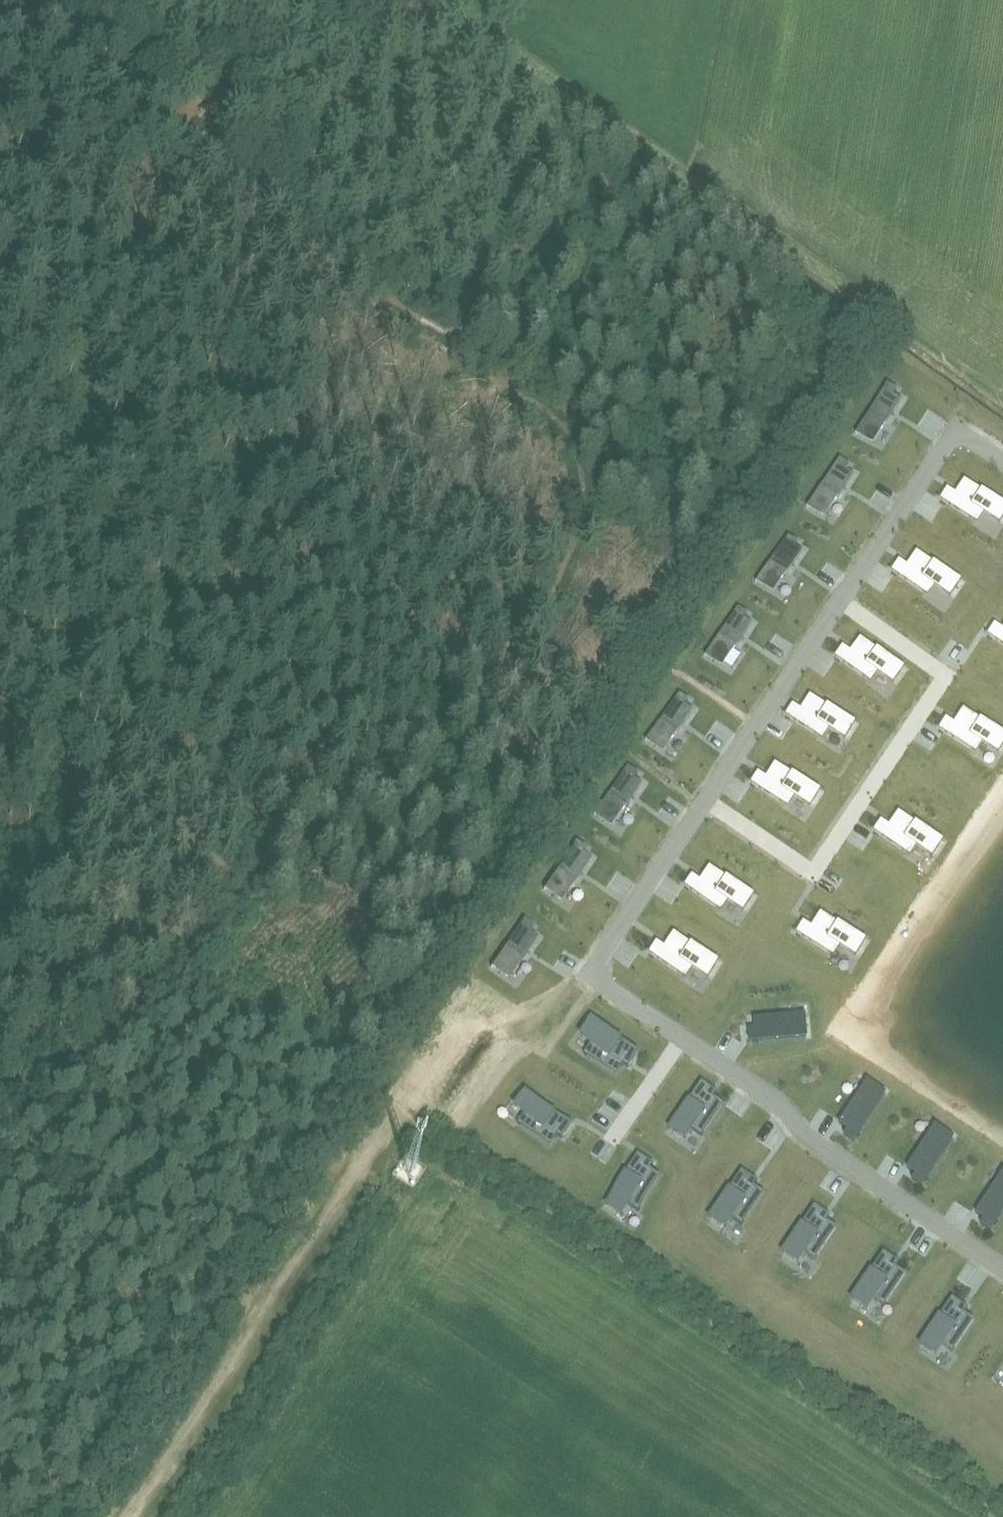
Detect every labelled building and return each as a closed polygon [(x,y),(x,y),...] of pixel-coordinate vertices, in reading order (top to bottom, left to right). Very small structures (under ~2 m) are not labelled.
[(887,381),(857,429),(872,438),(884,420),(887,421),(902,398),(893,392),(897,387),(887,381)] [(840,455),(808,501),(824,512),(836,493),(838,495),(854,472),(845,466),(849,461),(840,455)] [(938,500),(973,521),(980,511),(999,522),(1002,516),(1002,501),(981,487),(980,489),(963,478),(954,492),(946,487),(938,500)] [(788,532),(757,579),(773,589),(785,570),(787,572),(803,549),(794,543),(798,538),(788,532)] [(899,560),(891,571),(924,594),(931,584),(949,597),(960,582),(961,580),(933,561),(932,562),(916,551),(906,565),(899,560)] [(738,607),(706,653),(722,664),(734,645),(737,647),(752,624),(744,618),(747,613),(738,607)] [(987,635),(997,642),(1002,646),(1002,628),(1002,629),(994,624),(987,635)] [(842,647),(834,658),(867,681),(874,672),(892,684),(903,668),(903,667),(876,648),(875,649),(859,638),(849,652),(842,647)] [(680,693),(648,740),(663,750),(675,732),(678,733),(693,711),(685,705),(689,700),(680,693)] [(793,704),(785,716),(823,740),(829,729),(845,739),(856,723),(827,704),(826,705),(810,695),(801,709),(793,704)] [(938,729),(972,751),(979,741),(998,753),(1002,745),(1002,732),(980,718),(979,719),(963,709),(954,723),(946,718),(938,729)] [(758,772),(750,784),(788,808),(795,797),(811,808),(821,791),(792,772),(791,773),(775,763),(766,777),(758,772)] [(629,767),(596,814),(611,825),(624,806),(626,808),(642,784),(634,779),(638,774),(629,767)] [(880,820),(873,831),(907,854),(913,844),(916,846),(932,857),(943,841),(915,822),(914,823),(898,812),(888,826),(880,820)] [(577,842),(545,888),(560,898),(573,880),(575,882),(591,859),(582,853),(586,848),(577,842)] [(691,875),(684,886),(718,909),(720,911),(727,901),(742,911),(745,908),(754,895),(725,875),(724,877),(709,866),(708,868),(707,868),(699,880),(691,875)] [(803,921),(795,933),(798,935),(830,955),(836,945),(855,957),(866,940),(837,921),(836,923),(820,912),(811,926),(806,923),(803,921)] [(524,919),(491,967),(507,978),(519,959),(522,961),(538,936),(530,931),(533,925),(524,919)] [(656,940),(648,951),(682,974),(689,964),(691,966),(707,976),(710,973),(718,960),(690,940),(689,942),(673,931),(672,933),(664,945),(656,940)] [(755,1029),(748,1030),(750,1042),(807,1037),(805,1018),(783,1020),(782,1017),(754,1019),(755,1029)] [(592,1018),(581,1034),(590,1040),(583,1050),(616,1073),(623,1062),(628,1066),(639,1050),(592,1018)] [(702,1082),(670,1129),(685,1139),(691,1130),(702,1137),(724,1104),(714,1097),(717,1092),(702,1082)] [(855,1100),(839,1124),(847,1129),(844,1134),(854,1141),(885,1093),(869,1083),(857,1102),(855,1100)] [(525,1087),(515,1103),(524,1109),(517,1119),(550,1141),(557,1131),(562,1135),(572,1119),(525,1087)] [(923,1144),(907,1168),(915,1173),(912,1179),(922,1185),(953,1137),(937,1127),(925,1146),(923,1144)] [(638,1154),(606,1201),(622,1212),(628,1203),(638,1210),(660,1177),(650,1170),(654,1165),(638,1154)] [(742,1171),(710,1218),(726,1229),(732,1219),(742,1226),(764,1193),(754,1187),(757,1181),(742,1171)] [(976,1213),(984,1219),(980,1224),(991,1230),(1002,1211),(1002,1177),(994,1191),(992,1189),(976,1213)] [(815,1206),(783,1253),(798,1263),(805,1254),(815,1261),(837,1228),(827,1221),(830,1216),(815,1206)] [(884,1252),(852,1300),(868,1310),(874,1301),(884,1307),(906,1274),(896,1267),(899,1262),(884,1252)] [(952,1298),(921,1345),(936,1356),(942,1346),(952,1353),(975,1320),(964,1313),(968,1308),(952,1298)]
